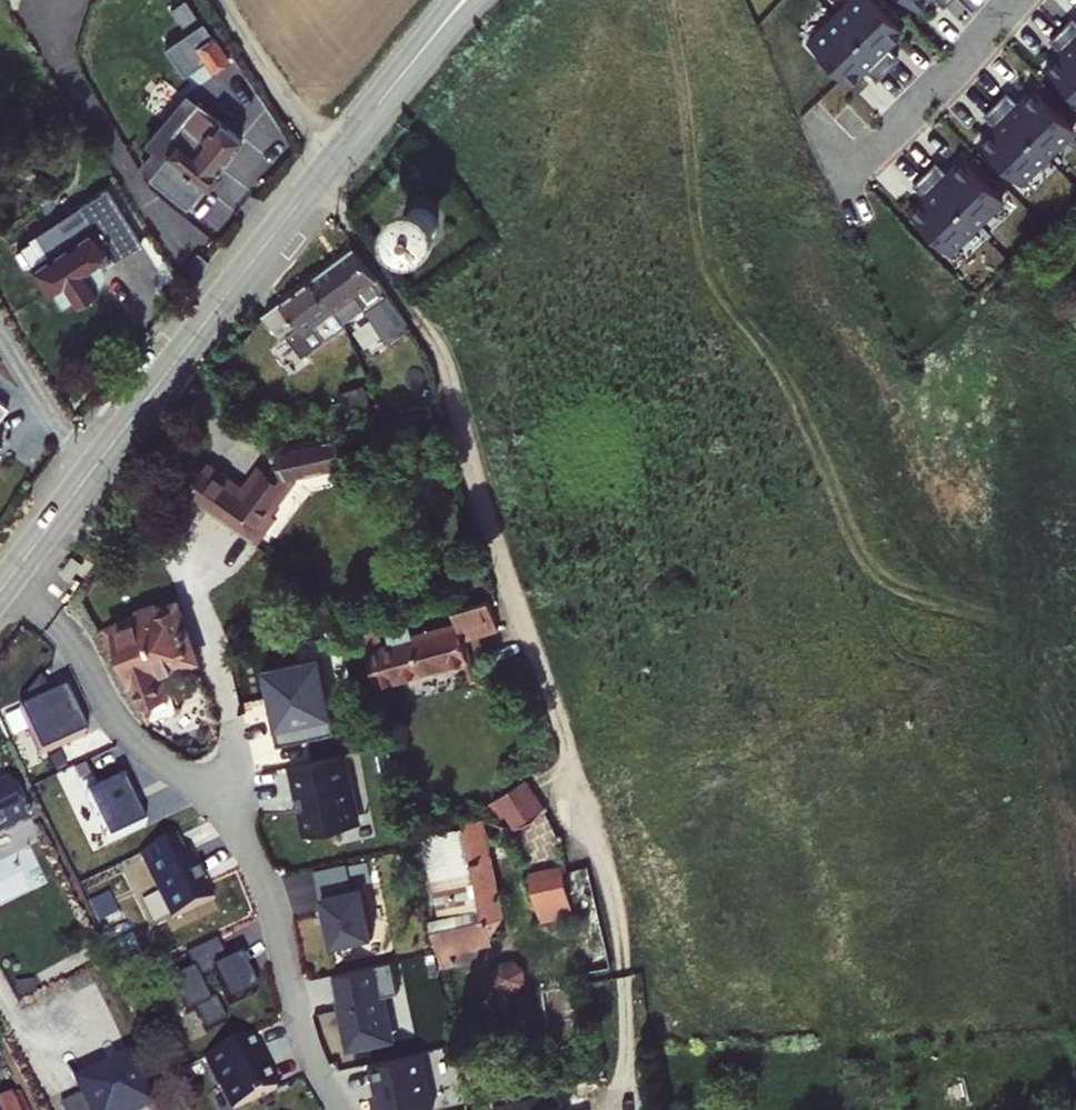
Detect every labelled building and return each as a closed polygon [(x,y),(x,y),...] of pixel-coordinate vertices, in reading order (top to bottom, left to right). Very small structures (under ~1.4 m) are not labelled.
[(835,16),(886,68),(897,57),(886,45),(902,29),(874,0),(851,0),(835,16)] [(915,8),(923,0),(907,0),(915,8)] [(807,43),(847,83),(863,67),(875,79),(886,68),(835,16),(807,43)] [(1059,27),(1075,44),(1075,22),(1070,16),(1059,27)] [(207,24),(168,49),(187,78),(209,63),(216,73),(232,62),(207,24)] [(1059,27),(1048,38),(1060,50),(1043,66),(1075,99),(1075,44),(1059,27)] [(1006,92),(995,103),(1046,155),(1074,128),(1034,88),(1018,104),(1006,92)] [(180,133),(149,172),(187,203),(209,177),(213,176),(218,170),(218,165),(220,163),(219,161),(242,133),(197,97),(173,127),(180,133)] [(1046,155),(995,103),(984,114),(995,126),(979,142),(1019,182),(1046,155)] [(935,162),(923,173),(975,225),(1002,198),(962,158),(946,174),(935,162)] [(923,173),(912,184),(924,196),(908,212),(948,252),(975,225),(923,173)] [(77,301),(97,288),(96,286),(106,276),(106,265),(142,243),(108,188),(37,231),(50,254),(34,264),(50,290),(55,288),(65,304),(75,297),(77,301)] [(426,201),(420,200),(416,201),(411,202),(406,204),(403,207),(399,211),(397,215),(395,220),(395,225),(395,231),(397,236),(399,240),(402,244),(406,247),(410,249),(415,250),(420,251),(425,251),(430,249),(434,247),(438,244),(441,240),(444,236),(445,231),(445,227),(445,221),(444,217),(442,212),(438,207),(432,203),(426,201)] [(315,281),(337,312),(358,296),(381,331),(405,318),(358,249),(315,281)] [(315,281),(271,314),(304,357),(347,325),(337,312),(315,281)] [(363,388),(339,396),(345,412),(368,404),(363,388)] [(10,405),(0,398),(0,418),(10,405)] [(301,473),(348,463),(337,432),(282,445),(286,459),(280,466),(273,475),(270,473),(264,468),(249,489),(245,486),(212,462),(191,491),(254,537),(271,514),(301,473)] [(412,441),(414,450),(432,446),(429,436),(412,441)] [(277,464),(270,473),(273,475),(280,466),(277,464)] [(261,466),(245,486),(249,489),(264,468),(261,466)] [(277,519),(271,514),(254,537),(260,542),(277,519)] [(370,611),(358,615),(380,685),(464,662),(459,640),(465,638),(495,630),(488,602),(472,606),(468,594),(447,598),(453,624),(409,636),(404,620),(381,626),(386,643),(378,645),(370,611)] [(162,671),(198,658),(176,603),(158,609),(155,603),(140,609),(142,616),(124,619),(112,626),(132,681),(136,680),(143,700),(169,691),(162,671)] [(459,640),(464,662),(470,660),(465,638),(459,640)] [(17,711),(39,756),(86,733),(64,688),(49,695),(39,675),(19,699),(23,708),(17,711)] [(344,750),(290,762),(298,794),(301,793),(309,830),(359,819),(344,750)] [(535,776),(501,794),(517,826),(552,807),(535,776)] [(83,796),(106,844),(143,826),(120,778),(83,796)] [(15,790),(0,797),(0,834),(32,819),(15,790)] [(470,812),(463,813),(474,861),(490,858),(481,817),(470,812)] [(463,813),(411,825),(443,967),(493,953),(490,939),(487,922),(491,922),(489,915),(502,913),(490,858),(474,861),(463,813)] [(174,835),(139,852),(171,917),(213,897),(189,847),(182,850),(174,835)] [(347,858),(314,865),(320,892),(323,891),(353,884),(347,858)] [(564,871),(532,878),(538,904),(569,898),(564,871)] [(331,940),(350,935),(351,938),(373,933),(362,882),(353,884),(323,891),(329,917),(326,918),(331,940)] [(487,922),(490,939),(503,920),(502,913),(489,915),(491,922),(487,922)] [(171,978),(187,1012),(196,1008),(206,1029),(226,1019),(215,995),(210,998),(199,977),(213,970),(229,1003),(258,989),(241,955),(229,961),(217,937),(186,952),(193,967),(171,978)] [(393,957),(333,971),(339,995),(343,995),(353,1040),(390,1032),(381,992),(400,988),(393,957)] [(502,961),(506,987),(530,983),(526,957),(502,961)] [(572,986),(542,991),(551,1050),(582,1045),(572,986)] [(263,1052),(254,1032),(205,1056),(220,1086),(223,1084),(235,1107),(277,1087),(260,1053),(263,1052)] [(372,1058),(377,1078),(380,1077),(382,1088),(378,1089),(374,1096),(377,1109),(407,1109),(435,1105),(422,1048),(372,1058)] [(166,1108),(140,1054),(82,1082),(96,1109),(163,1109),(166,1108)] [(488,1080),(491,1072),(490,1068),(480,1061),(472,1064),(469,1072),(472,1080),(480,1083),(488,1080)] [(569,1107),(569,1109),(591,1109),(587,1091),(507,1109),(555,1109),(569,1107)] [(0,1102),(0,1109),(29,1109),(28,1107),(24,1108),(16,1094),(0,1102)] [(68,1105),(70,1109),(94,1109),(87,1096),(68,1105)]
